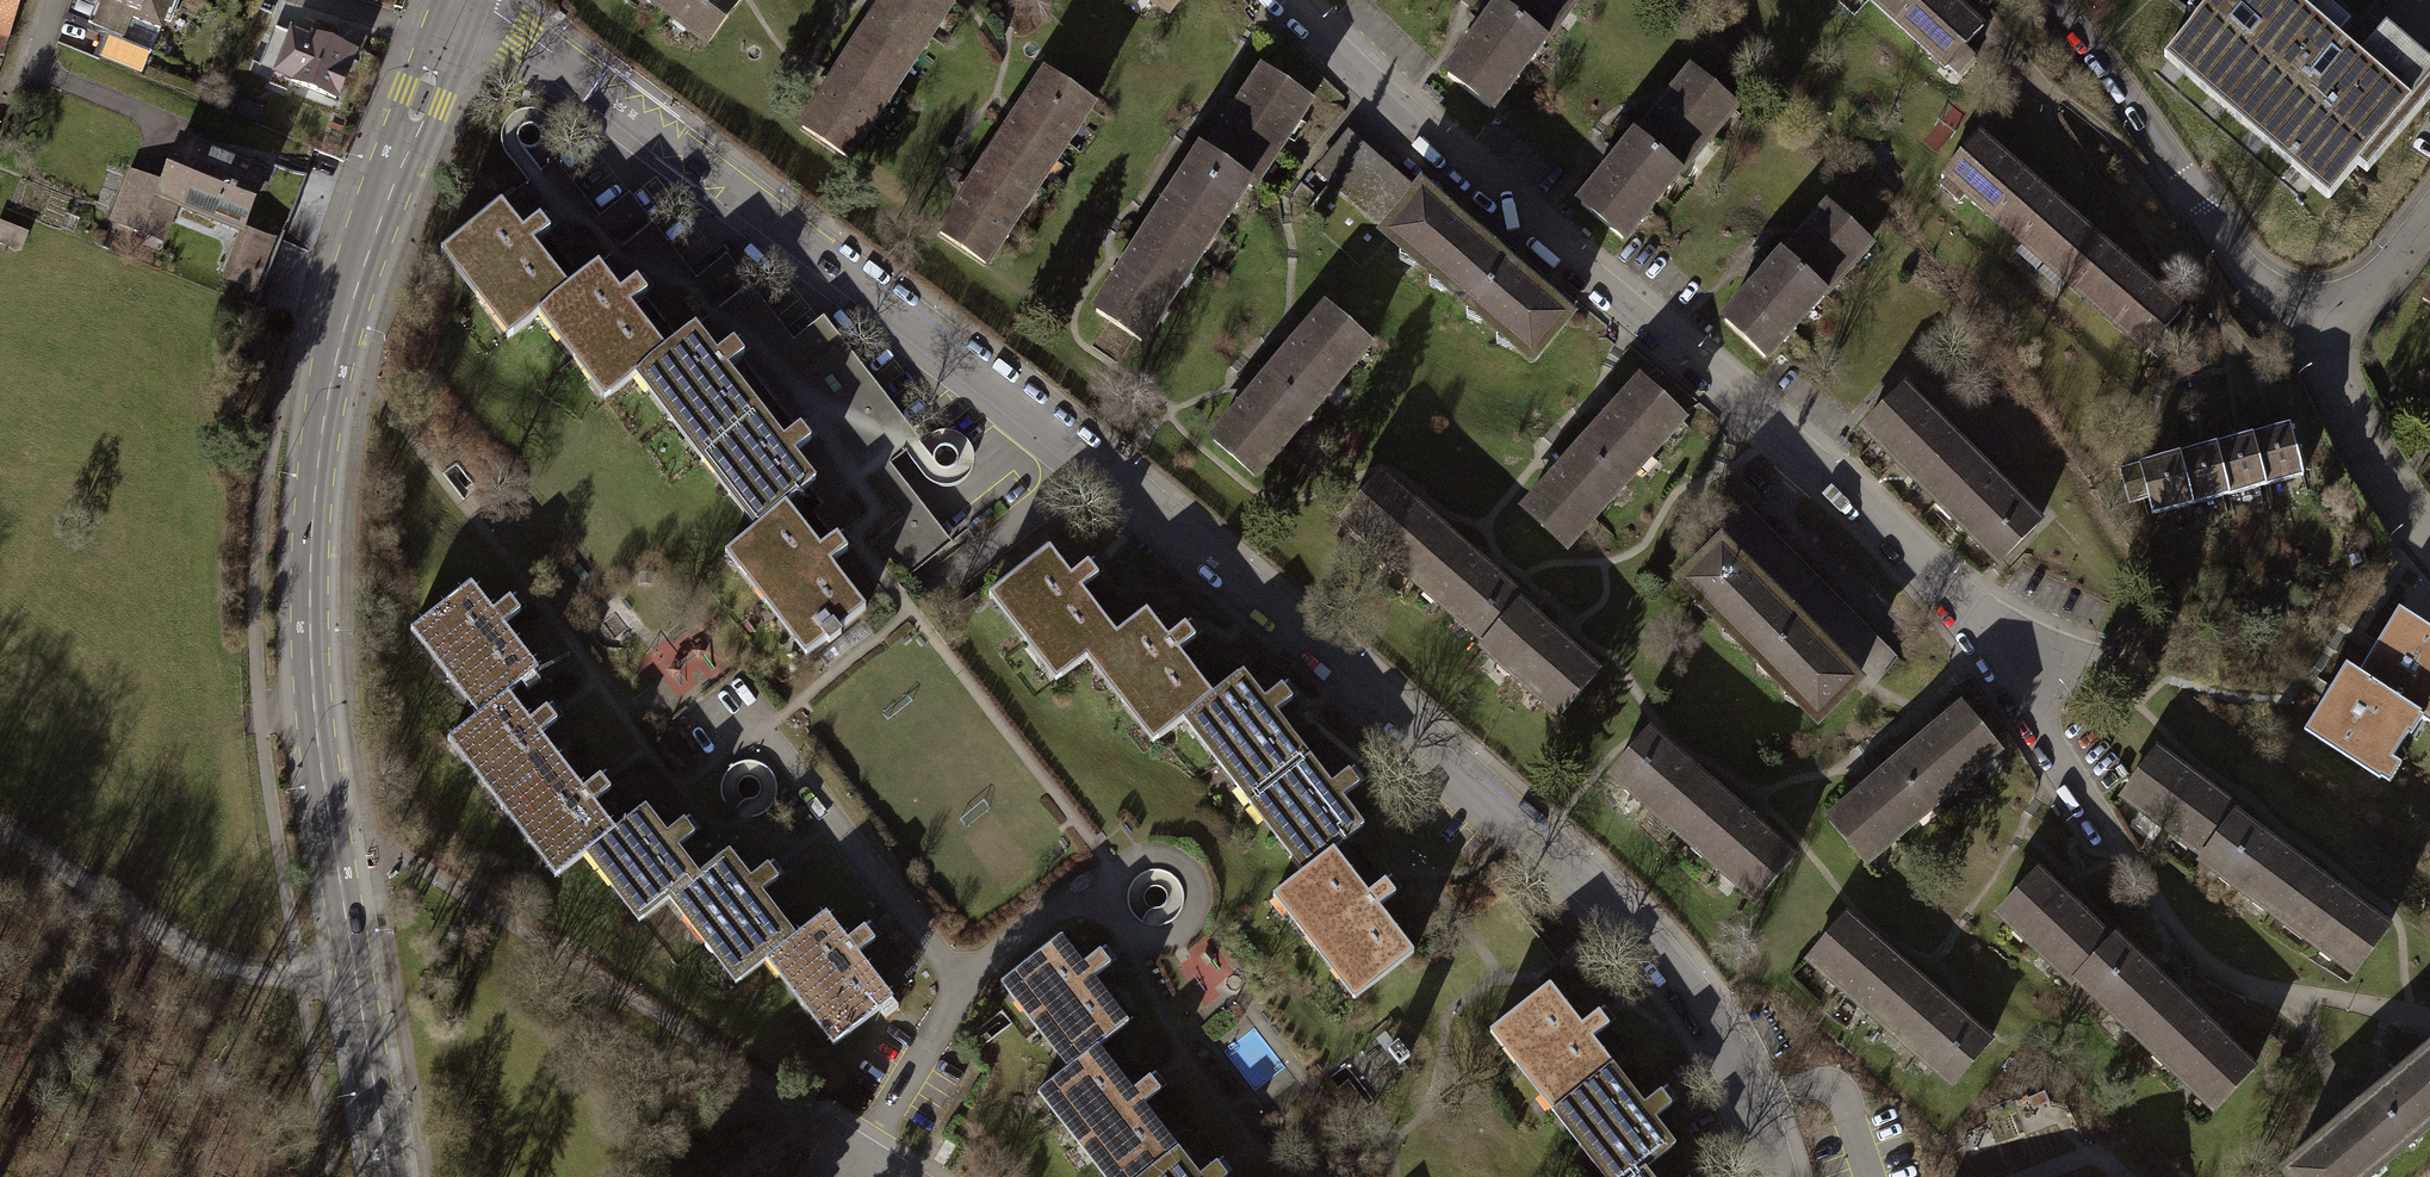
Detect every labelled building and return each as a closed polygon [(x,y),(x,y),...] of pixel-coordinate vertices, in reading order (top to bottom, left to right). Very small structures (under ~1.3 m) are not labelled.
[(6,35),(18,0),(0,0),(0,33),(6,35)] [(84,21),(121,38),(130,19),(158,31),(171,0),(94,0),(84,21)] [(706,40),(737,0),(654,0),(706,40)] [(847,155),(950,0),(881,0),(798,125),(847,155)] [(1167,13),(1177,0),(1149,0),(1167,13)] [(1541,40),(1571,0),(1504,0),(1498,7),(1541,40)] [(1947,67),(1983,27),(1952,0),(1871,0),(1947,67)] [(2322,0),(2197,0),(2187,11),(2196,19),(2164,57),(2329,198),(2358,165),(2367,173),(2429,99),(2429,63),(2386,26),(2359,57),(2338,39),(2351,25),(2322,0)] [(1541,40),(1498,7),(1485,24),(1482,22),(1471,37),(1475,40),(1447,76),(1490,108),(1541,40)] [(257,63),(274,69),(287,38),(270,31),(257,63)] [(289,32),(287,38),(274,69),(290,76),(289,80),(334,98),(353,53),(307,34),(305,39),(289,32)] [(1229,123),(1207,156),(1245,182),(1250,185),(1308,100),(1264,71),(1240,106),(1236,104),(1225,120),(1229,123)] [(1661,107),(1635,137),(1677,172),(1733,105),(1692,71),(1673,93),(1670,90),(1657,104),(1661,107)] [(1012,124),(992,154),(1013,168),(1008,176),(1031,191),(1090,103),(1045,74),(1023,107),(1019,104),(1007,121),(1012,124)] [(242,102),(237,114),(253,121),(259,109),(242,102)] [(2046,260),(2079,222),(2035,184),(2042,177),(2029,166),(2023,173),(1978,134),(1940,178),(1944,181),(1949,175),(1968,192),(1965,195),(2023,245),(2025,242),(2046,260)] [(1419,197),(1347,136),(1319,169),(1391,230),(1419,197)] [(1621,238),(1677,172),(1635,137),(1621,154),(1618,152),(1606,166),(1609,168),(1579,203),(1621,238)] [(179,140),(162,183),(157,197),(174,204),(240,229),(262,172),(179,140)] [(1169,203),(1150,231),(1171,245),(1175,239),(1196,254),(1245,182),(1207,156),(1202,153),(1180,186),(1175,182),(1163,200),(1169,203)] [(983,263),(1031,191),(1008,176),(1013,168),(992,154),(972,183),(969,180),(958,195),(962,197),(938,233),(983,263)] [(555,160),(545,168),(610,252),(642,228),(710,315),(740,291),(805,375),(836,351),(903,437),(873,460),(942,548),(950,542),(889,463),(919,440),(823,316),(792,340),(726,254),(695,278),(629,193),(599,217),(555,160)] [(688,332),(710,315),(642,228),(610,252),(545,168),(529,181),(492,209),(515,238),(537,221),(547,233),(581,278),(591,270),(613,299),(636,282),(646,295),(680,338),(688,332)] [(160,240),(174,204),(157,197),(162,183),(129,170),(110,220),(160,240)] [(1386,235),(1464,301),(1481,281),(1476,277),(1493,257),(1464,233),(1468,228),(1456,217),(1451,222),(1420,196),(1419,197),(1391,230),(1386,235)] [(1780,258),(1820,294),(1868,243),(1827,206),(1810,225),(1808,223),(1794,238),(1797,240),(1780,258)] [(544,307),(566,290),(531,246),(547,233),(537,221),(515,238),(492,209),(446,245),(513,331),(544,307)] [(2079,222),(2046,260),(2069,280),(2066,283),(2145,351),(2180,311),(2134,272),(2141,263),(2128,253),(2123,259),(2079,222)] [(272,240),(247,231),(235,263),(238,273),(250,277),(246,287),(253,290),(272,240)] [(1138,339),(1196,254),(1175,239),(1171,245),(1150,231),(1129,260),(1126,258),(1114,275),(1119,278),(1096,312),(1138,339)] [(1518,278),(1493,257),(1476,277),(1481,281),(1464,301),(1531,359),(1565,319),(1534,293),(1538,288),(1521,274),(1518,278)] [(1820,294),(1780,258),(1766,273),(1763,270),(1750,283),(1755,287),(1724,320),(1763,356),(1820,294)] [(641,368),(662,351),(629,308),(646,295),(636,282),(613,299),(591,270),(581,278),(566,290),(544,307),(610,392),(641,368)] [(2420,299),(2429,306),(2429,284),(2420,299)] [(710,315),(688,332),(709,358),(732,341),(743,356),(797,425),(809,440),(786,458),(808,486),(822,505),(814,511),(834,536),(845,550),(823,567),(859,613),(942,548),(873,460),(903,437),(836,351),(805,375),(740,291),(710,315)] [(1295,345),(1269,375),(1308,409),(1367,341),(1326,305),(1307,328),(1304,325),(1290,340),(1295,345)] [(708,454),(761,413),(727,368),(743,356),(732,341),(709,358),(688,332),(680,338),(662,351),(641,368),(708,454)] [(1252,474),(1308,409),(1269,375),(1253,392),(1249,388),(1237,402),(1242,406),(1212,440),(1252,474)] [(1609,415),(1581,446),(1620,482),(1680,417),(1640,381),(1622,401),(1619,399),(1606,413),(1609,415)] [(1864,425),(1938,498),(1956,480),(1950,473),(1968,455),(1943,429),(1946,426),(1933,413),(1930,417),(1901,388),(1864,425)] [(761,522),(785,503),(808,486),(786,458),(809,440),(797,425),(781,438),(761,413),(708,454),(761,522)] [(2289,423),(2251,433),(2264,485),(2302,475),(2289,423)] [(2251,433),(2213,443),(2226,495),(2264,485),(2251,433)] [(2213,443),(2177,452),(2191,504),(2226,495),(2213,443)] [(1561,547),(1620,482),(1581,446),(1566,463),(1563,460),(1551,472),(1554,475),(1521,510),(1561,547)] [(2151,514),(2191,504),(2177,452),(2118,467),(2127,504),(2147,499),(2151,514)] [(1993,480),(1968,455),(1950,473),(1956,480),(1938,498),(2000,561),(2037,523),(2005,491),(2009,488),(1997,476),(1993,480)] [(1342,517),(1420,585),(1438,564),(1432,559),(1448,540),(1423,517),(1427,513),(1412,501),(1409,505),(1377,477),(1342,517)] [(785,503),(761,522),(732,545),(812,648),(825,638),(828,643),(840,634),(837,629),(859,613),(823,567),(845,550),(834,536),(819,547),(785,503)] [(1761,587),(1781,607),(1808,580),(1741,513),(1714,540),(1720,545),(1750,576),(1754,572),(1765,583),(1761,587)] [(1420,585),(1486,642),(1518,606),(1521,602),(1490,575),(1493,572),(1480,561),(1477,564),(1448,540),(1432,559),(1438,564),(1420,585)] [(1682,583),(1755,656),(1774,637),(1769,632),(1787,614),(1781,607),(1761,587),(1765,583),(1754,572),(1750,576),(1720,545),(1682,583)] [(1093,651),(1110,637),(1075,594),(1097,576),(1087,562),(1063,581),(1041,553),(996,589),(1064,674),(1093,651)] [(1886,659),(1808,580),(1781,607),(1787,614),(1812,638),(1815,635),(1828,647),(1824,651),(1853,681),(1859,686),(1886,659)] [(484,711),(500,699),(532,674),(496,628),(518,611),(507,597),(485,614),(464,588),(416,625),(484,711)] [(1548,633),(1518,606),(1486,642),(1482,647),(1559,714),(1595,673),(1562,644),(1563,642),(1550,631),(1548,633)] [(2352,673),(2410,711),(2429,723),(2429,721),(2429,634),(2393,610),(2352,673)] [(1812,638),(1787,614),(1769,632),(1774,637),(1755,656),(1816,718),(1853,681),(1824,651),(1828,647),(1815,635),(1812,638)] [(1188,713),(1205,700),(1170,657),(1194,637),(1183,624),(1160,643),(1138,615),(1110,637),(1093,651),(1161,735),(1188,713)] [(2340,666),(2298,730),(2374,779),(2404,733),(2398,729),(2410,711),(2352,673),(2340,666)] [(1256,798),(1302,762),(1267,719),(1291,700),(1280,686),(1257,704),(1235,675),(1205,700),(1188,713),(1256,798)] [(507,803),(554,766),(532,739),(555,721),(544,707),(521,725),(500,699),(484,711),(454,735),(507,803)] [(1925,739),(1894,765),(1928,807),(1998,749),(1963,708),(1939,728),(1937,725),(1923,737),(1925,739)] [(1609,773),(1677,831),(1694,810),(1701,816),(1718,796),(1690,772),(1693,768),(1680,757),(1677,761),(1644,733),(1609,773)] [(2205,854),(2233,816),(2236,812),(2202,786),(2204,784),(2191,774),(2188,777),(2154,752),(2123,794),(2205,854)] [(1311,866),(1326,853),(1357,829),(1335,802),(1358,783),(1346,769),(1323,788),(1302,762),(1256,798),(1311,866)] [(1863,860),(1928,807),(1894,765),(1877,779),(1874,776),(1860,787),(1863,791),(1829,819),(1863,860)] [(589,848),(607,833),(586,806),(607,789),(597,776),(575,793),(554,766),(507,803),(560,870),(589,848)] [(1746,819),(1718,796),(1701,816),(1694,810),(1677,831),(1755,897),(1790,857),(1759,831),(1762,828),(1748,816),(1746,819)] [(675,892),(690,880),(668,853),(692,834),(681,819),(657,838),(636,811),(607,833),(589,848),(644,917),(675,892)] [(2293,894),(2309,873),(2279,851),(2282,847),(2267,836),(2265,839),(2233,816),(2205,854),(2201,859),(2269,910),(2285,889),(2293,894)] [(1326,853),(1311,866),(1279,891),(1361,992),(1407,955),(1372,912),(1394,893),(1384,880),(1362,898),(1326,853)] [(690,880),(675,892),(742,977),(773,953),(789,940),(754,897),(777,879),(766,865),(744,882),(722,855),(690,880)] [(2073,981),(2076,978),(2109,943),(2079,915),(2082,912),(2069,899),(2066,903),(2034,873),(1998,911),(2073,981)] [(2285,889),(2269,910),(2352,971),(2385,927),(2352,903),(2354,900),(2340,890),(2337,893),(2309,873),(2293,894),(2285,889)] [(1808,956),(1887,1025),(1905,1004),(1898,999),(1915,979),(1888,956),(1891,953),(1877,941),(1875,944),(1843,916),(1808,956)] [(789,940),(773,953),(795,982),(841,1039),(885,1004),(849,958),(873,940),(862,927),(839,945),(818,918),(789,940)] [(2076,978),(2151,1048),(2169,1029),(2163,1023),(2182,1003),(2156,979),(2160,976),(2146,963),(2143,966),(2113,939),(2109,943),(2076,978)] [(1075,1063),(1091,1050),(1121,1027),(1086,982),(1110,963),(1099,949),(1074,969),(1053,941),(1008,976),(1075,1063)] [(1943,1003),(1915,979),(1898,999),(1905,1004),(1887,1025),(1953,1082),(1987,1042),(1956,1015),(1959,1012),(1946,1000),(1943,1003)] [(1558,1105),(1606,1068),(1586,1042),(1608,1025),(1598,1011),(1574,1029),(1543,989),(1496,1025),(1558,1105)] [(2208,1028),(2182,1003),(2163,1023),(2169,1029),(2151,1048),(2215,1108),(2251,1069),(2221,1041),(2224,1038),(2210,1025),(2208,1028)] [(1398,1042),(1387,1049),(1397,1064),(1408,1057),(1398,1042)] [(1172,1153),(1137,1108),(1159,1091),(1146,1075),(1124,1093),(1091,1050),(1075,1063),(1045,1086),(1117,1176),(1141,1176),(1172,1153)] [(2402,1146),(2429,1123),(2429,1052),(2401,1075),(2397,1071),(2383,1082),(2387,1087),(2358,1112),(2375,1132),(2384,1125),(2402,1146)] [(1638,1172),(1669,1148),(1649,1122),(1671,1105),(1660,1091),(1636,1108),(1606,1068),(1558,1105),(1613,1176),(1631,1176),(1638,1172)] [(2358,1112),(2332,1133),(2329,1128),(2313,1141),(2316,1145),(2286,1170),(2292,1176),(2363,1176),(2402,1146),(2384,1125),(2375,1132),(2358,1112)] [(1172,1153),(1141,1176),(1190,1176),(1172,1153)] [(1225,1176),(1214,1162),(1195,1176),(1224,1176),(1225,1176)]
